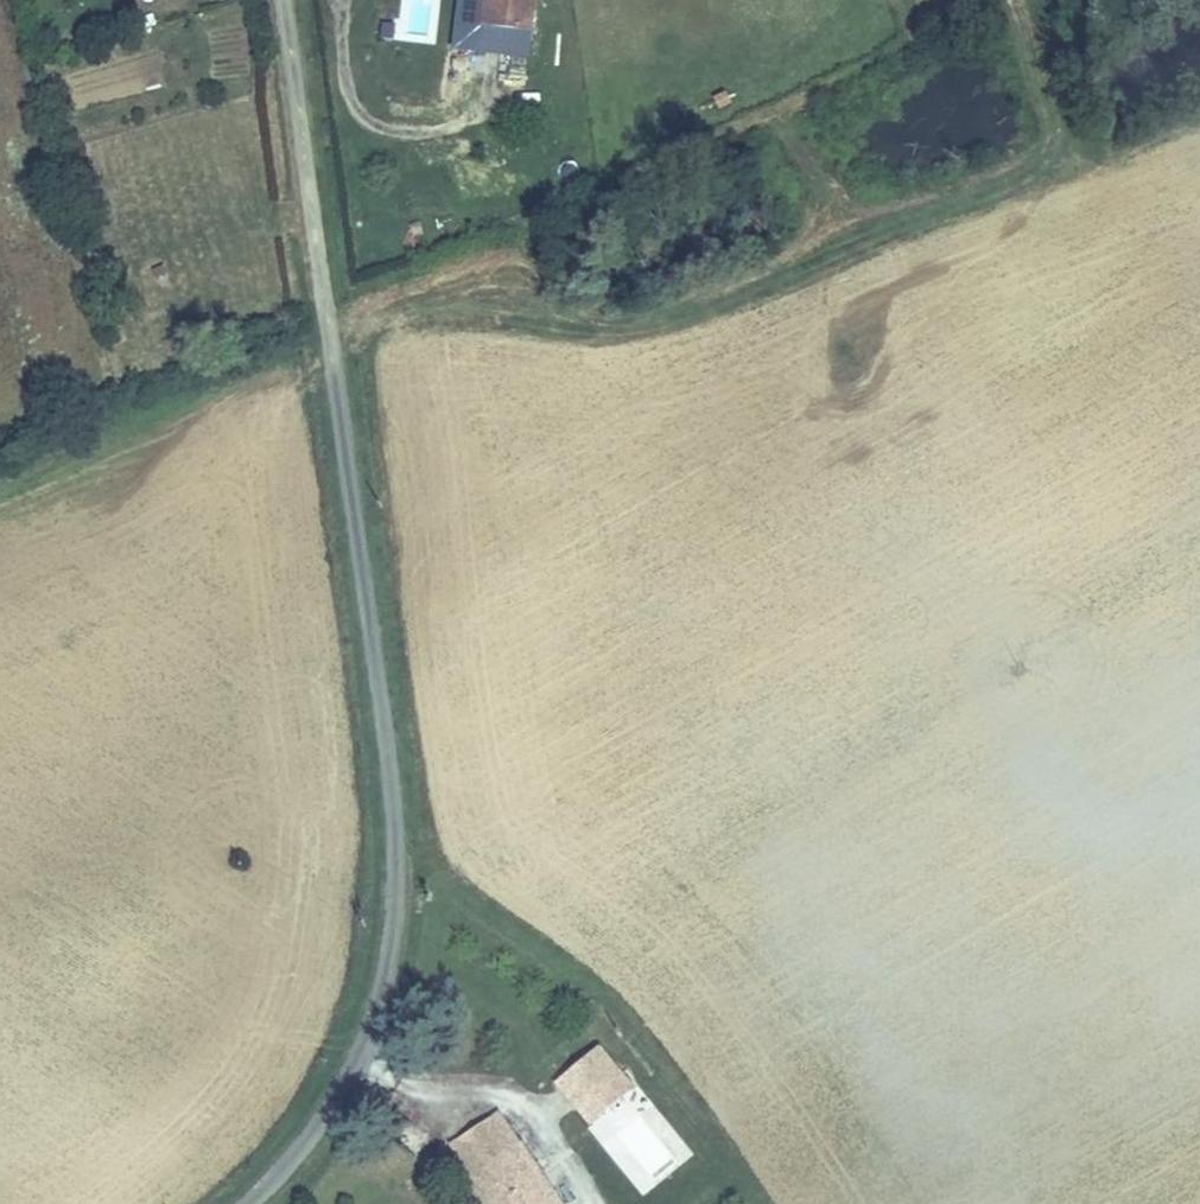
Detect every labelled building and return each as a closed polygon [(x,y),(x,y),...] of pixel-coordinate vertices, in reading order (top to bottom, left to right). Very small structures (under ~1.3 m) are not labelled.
[(483,26),(529,34),(533,0),(486,0),(483,26)] [(635,1101),(615,1073),(573,1102),(594,1130),(635,1101)] [(594,1130),(609,1150),(650,1122),(635,1101),(594,1130)] [(502,1121),(457,1152),(491,1203),(555,1203),(502,1121)]
